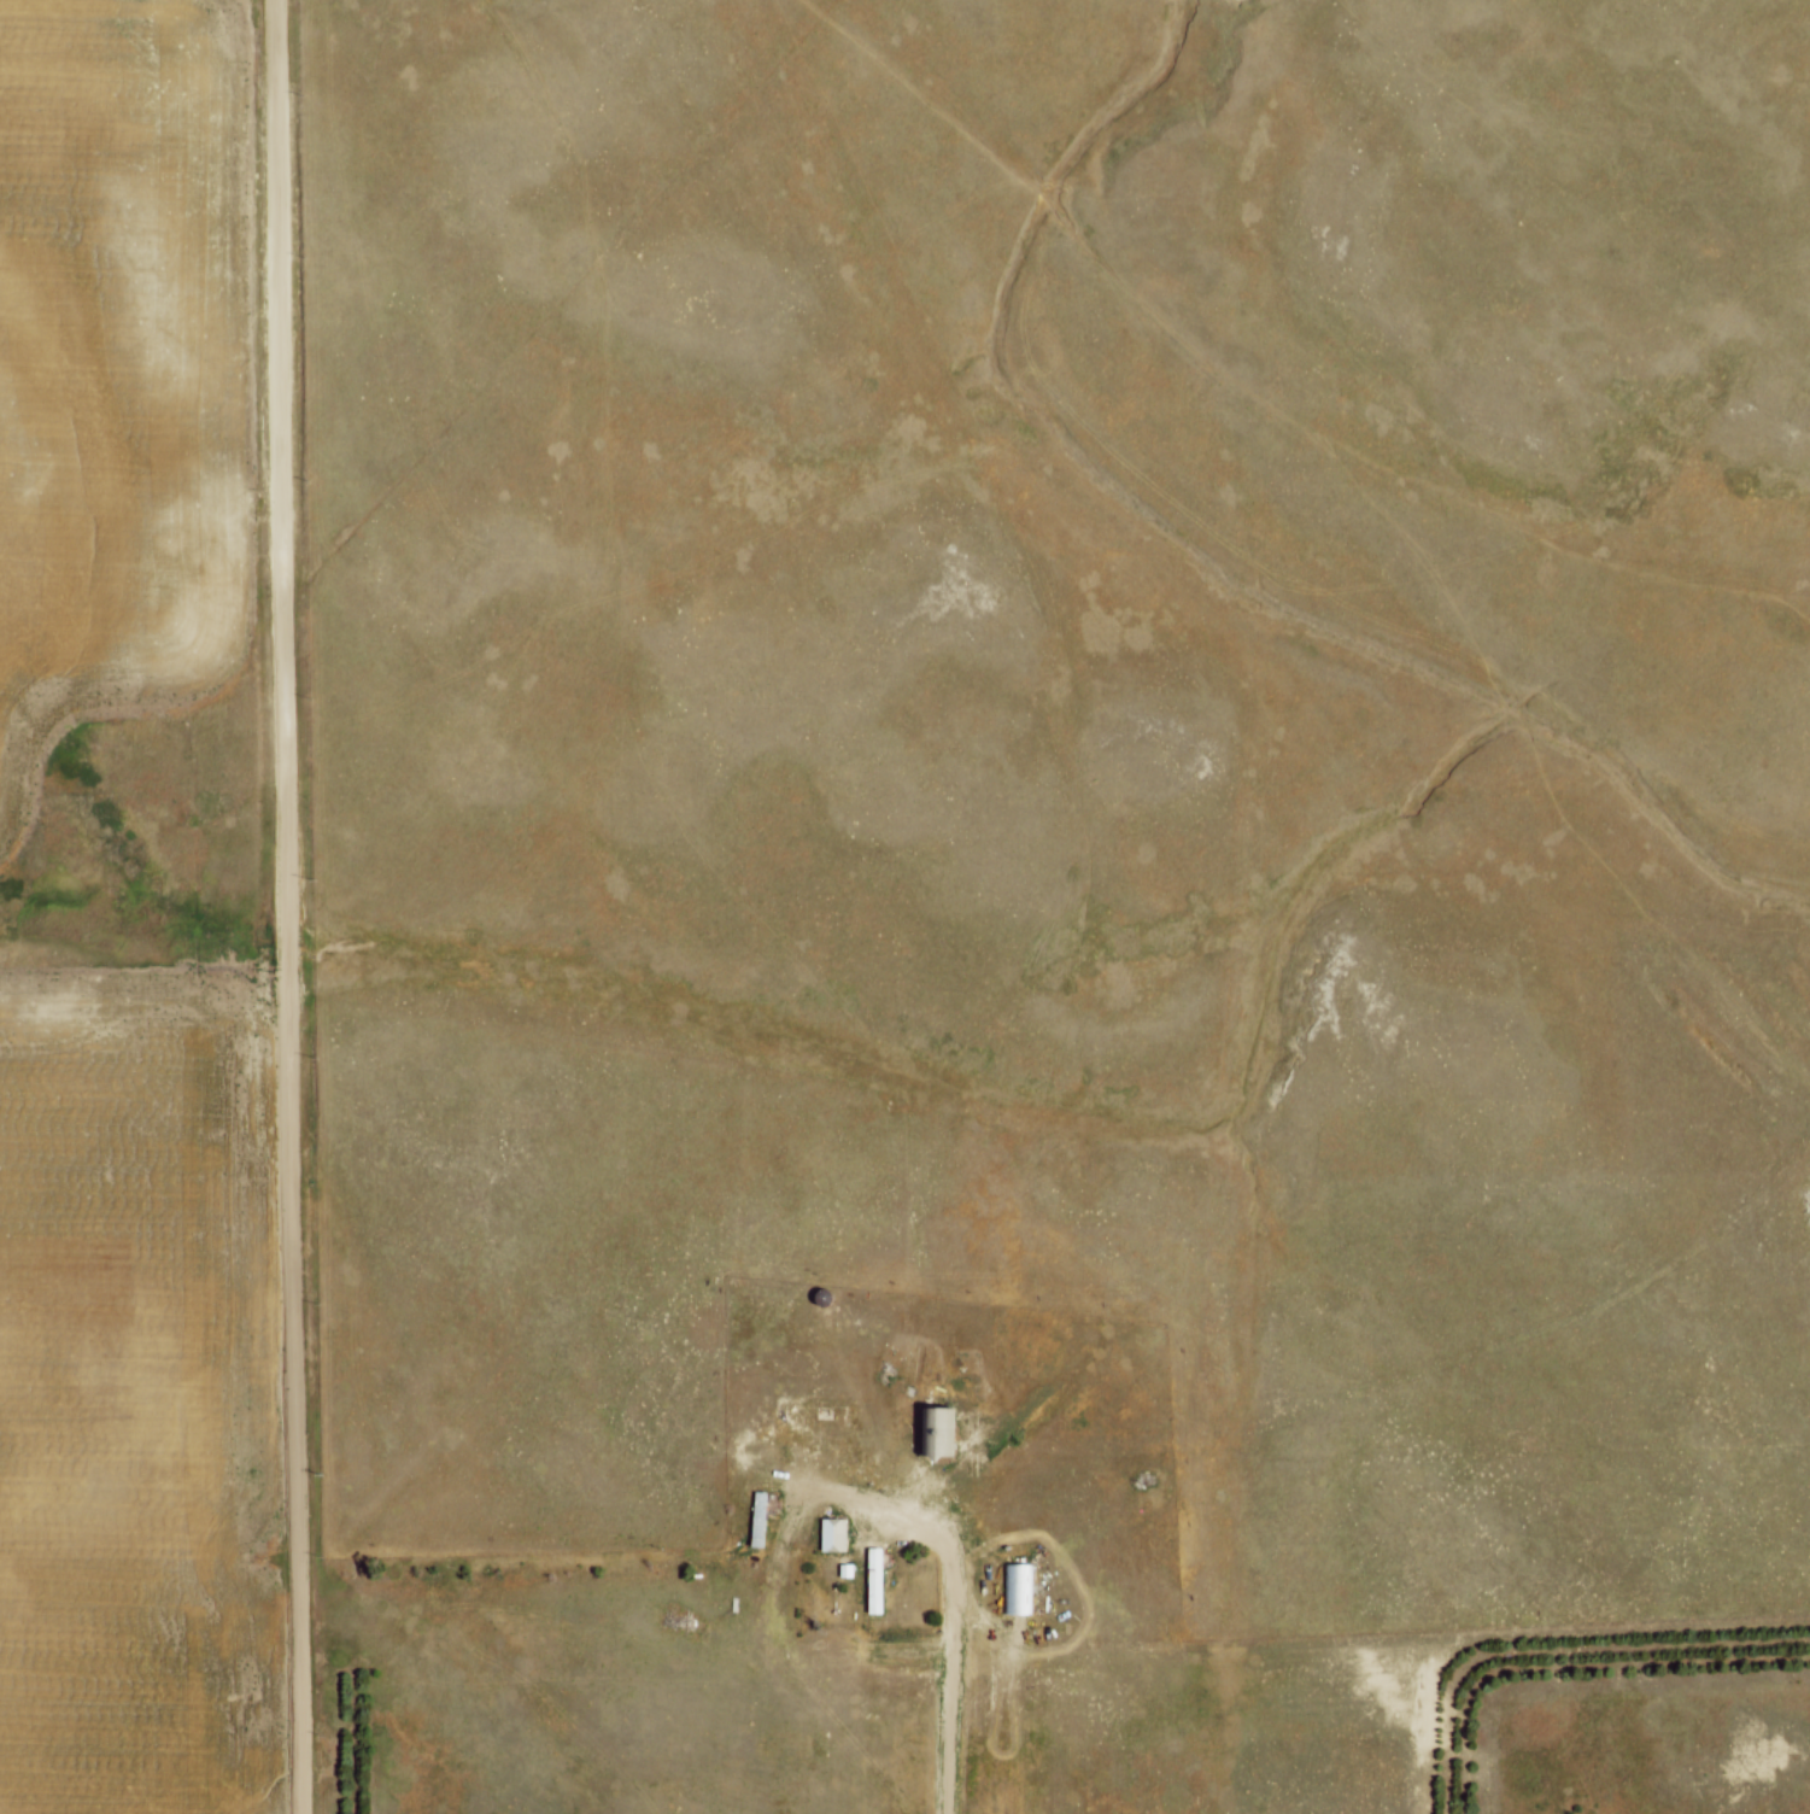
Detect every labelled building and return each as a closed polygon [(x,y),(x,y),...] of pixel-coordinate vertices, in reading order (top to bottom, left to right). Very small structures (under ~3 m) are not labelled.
[(929,1406),(963,1409),(962,1453),(926,1451),(929,1406)] [(756,1491),(771,1492),(768,1545),(754,1544),(756,1491)] [(826,1517),(853,1519),(851,1550),(824,1549),(826,1517)] [(873,1547),(889,1547),(888,1614),(872,1614),(873,1547)] [(1008,1564),(1036,1564),(1036,1610),(1008,1610),(1008,1564)]
